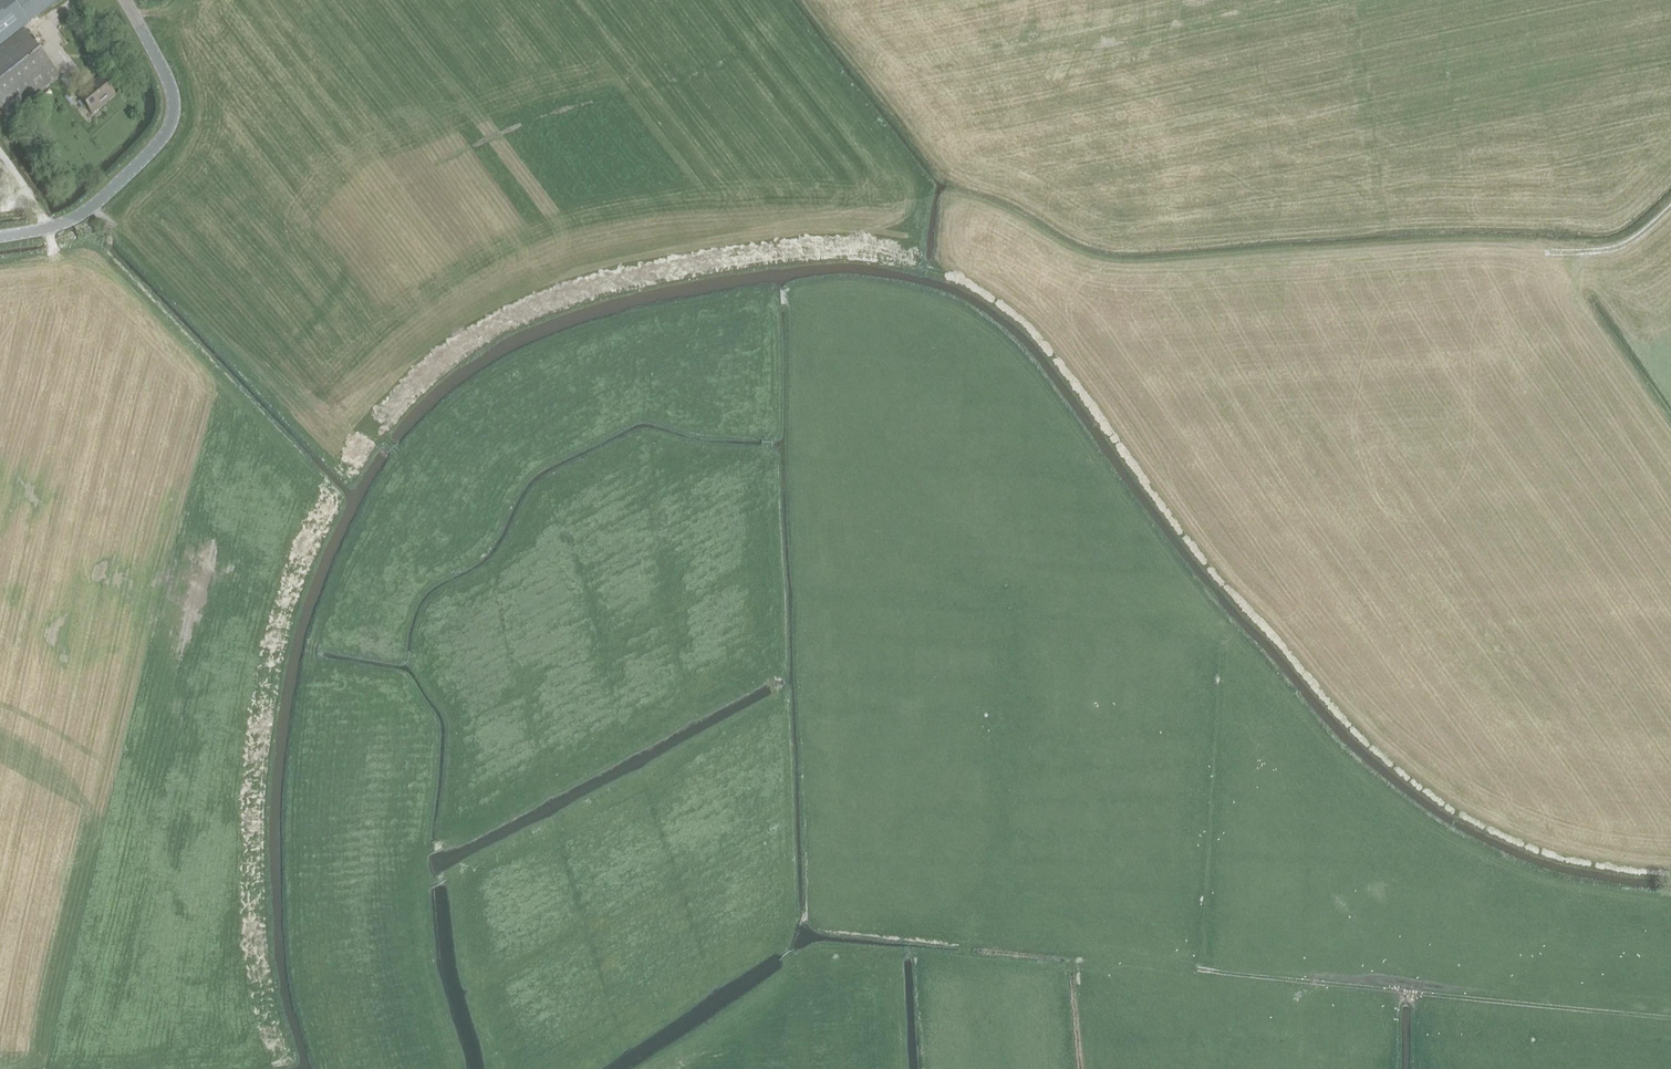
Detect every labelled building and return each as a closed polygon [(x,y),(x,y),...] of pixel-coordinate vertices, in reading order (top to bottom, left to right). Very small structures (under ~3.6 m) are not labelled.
[(57,0),(0,0),(0,45),(57,0)] [(103,28),(97,20),(93,24),(99,31),(103,28)] [(0,49),(0,110),(6,118),(58,76),(22,31),(0,49)] [(67,74),(51,87),(58,95),(73,82),(67,74)] [(114,97),(99,79),(77,98),(92,116),(114,97)]
